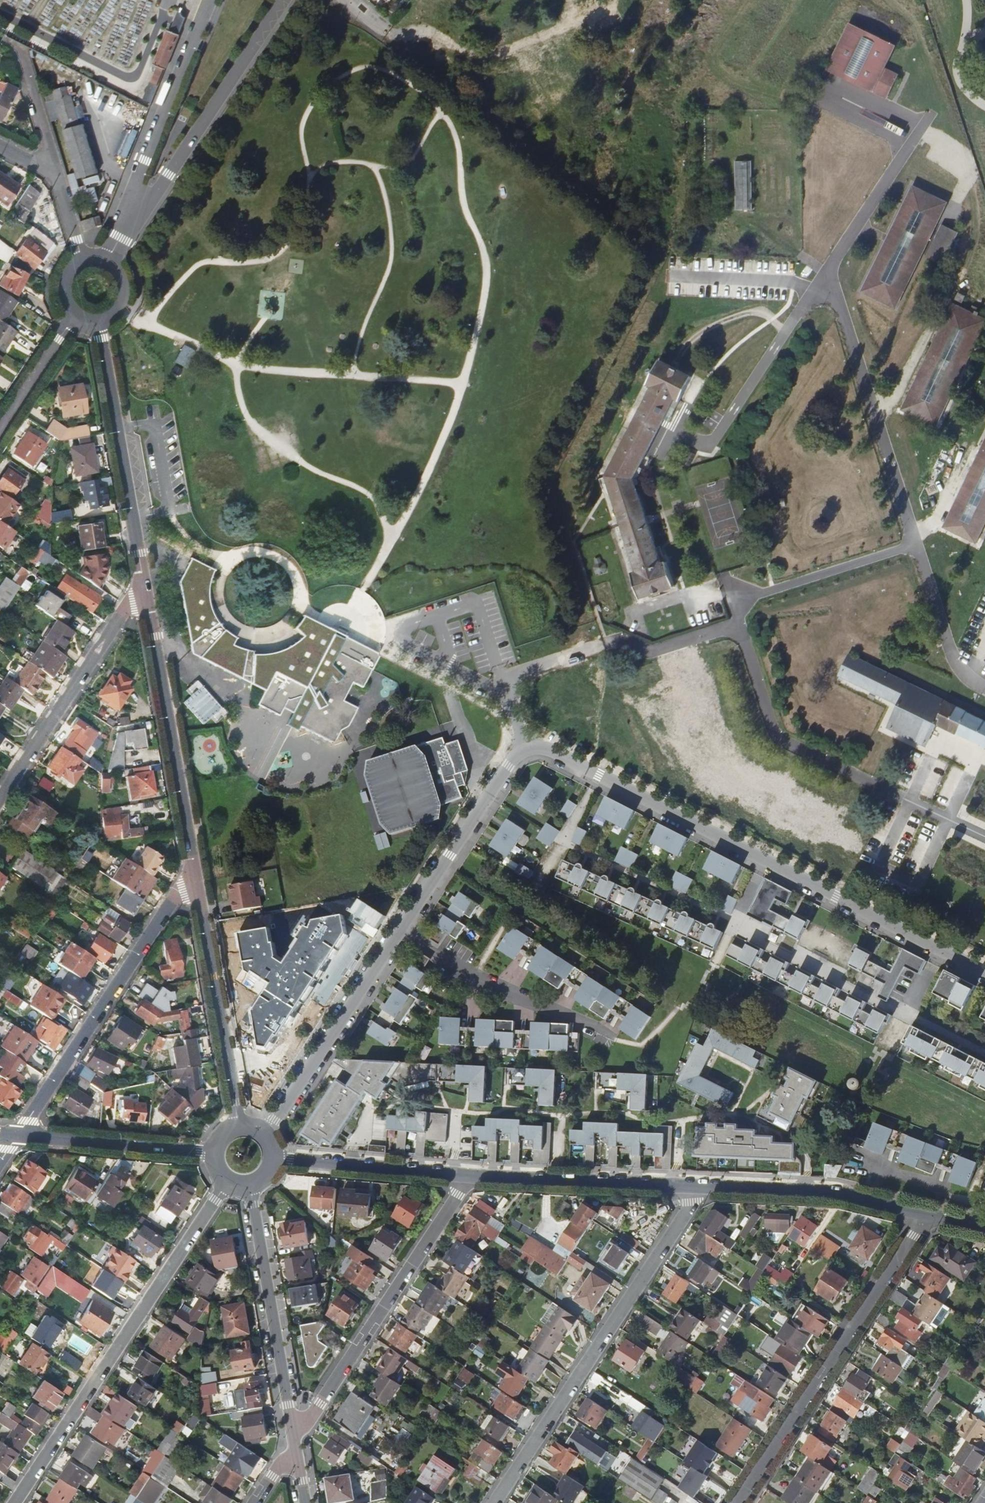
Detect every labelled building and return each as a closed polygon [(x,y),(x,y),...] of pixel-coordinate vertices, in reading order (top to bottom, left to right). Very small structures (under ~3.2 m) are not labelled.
[(182,8),(172,31),(180,34),(186,17),(185,15),(184,14),(183,14),(183,13),(182,12),(182,11),(182,10),(182,8)] [(187,18),(182,32),(187,34),(192,20),(187,18)] [(895,46),(849,24),(826,71),(886,100),(898,75),(884,69),(895,46)] [(168,29),(154,64),(166,68),(180,34),(172,31),(168,29)] [(150,82),(144,98),(152,101),(163,71),(156,69),(152,82),(150,82)] [(0,97),(0,122),(1,122),(10,104),(9,104),(17,88),(4,82),(0,90),(3,92),(0,97)] [(57,99),(64,123),(79,119),(72,95),(57,99)] [(66,129),(80,178),(100,172),(85,124),(66,129)] [(117,152),(127,157),(137,137),(126,132),(117,152)] [(734,162),(735,211),(752,211),(751,162),(734,162)] [(8,207),(19,190),(3,179),(5,177),(0,173),(0,201),(8,207)] [(29,185),(9,215),(17,220),(23,212),(28,215),(41,194),(29,185)] [(913,189),(862,293),(894,309),(946,205),(913,189)] [(941,223),(928,257),(945,263),(958,230),(941,223)] [(15,256),(12,254),(11,256),(0,250),(0,259),(30,274),(53,243),(35,230),(15,256)] [(3,279),(9,282),(4,292),(6,294),(14,297),(25,275),(8,267),(3,279)] [(3,322),(17,301),(6,294),(4,292),(0,290),(0,320),(3,322)] [(958,295),(955,301),(961,305),(964,298),(958,295)] [(953,306),(901,411),(934,428),(975,344),(979,346),(984,334),(984,328),(984,327),(984,325),(984,322),(979,319),(982,314),(971,309),(968,314),(953,306)] [(3,352),(17,331),(3,322),(0,320),(0,351),(3,352)] [(183,345),(174,362),(186,368),(196,351),(183,345)] [(692,378),(658,361),(647,384),(651,387),(605,476),(607,478),(599,480),(600,486),(605,484),(608,495),(612,494),(636,573),(632,574),(640,599),(674,587),(666,563),(664,563),(659,547),(656,548),(632,480),(666,414),(670,416),(678,400),(679,401),(692,378)] [(60,393),(65,420),(87,416),(82,389),(60,393)] [(54,421),(46,433),(62,443),(79,441),(90,439),(91,439),(90,431),(71,434),(54,421)] [(14,457),(32,469),(46,446),(28,434),(14,457)] [(72,451),(77,477),(98,473),(93,447),(92,447),(90,439),(79,441),(81,449),(72,451)] [(941,529),(974,546),(984,524),(984,440),(941,529)] [(1,484),(0,484),(0,491),(14,500),(27,480),(11,469),(1,484)] [(85,494),(87,503),(89,503),(91,513),(109,509),(106,490),(113,489),(111,479),(81,485),(82,494),(85,494)] [(0,496),(0,524),(6,527),(21,506),(2,494),(0,496)] [(3,550),(14,533),(6,527),(0,524),(0,548),(3,550)] [(80,527),(83,552),(106,549),(102,524),(80,527)] [(40,550),(35,558),(39,561),(44,553),(40,550)] [(44,553),(39,561),(38,561),(50,569),(55,560),(51,557),(44,553)] [(107,568),(106,556),(84,558),(85,568),(79,576),(98,588),(104,578),(105,577),(106,575),(107,574),(107,572),(107,570),(107,568)] [(213,569),(191,557),(180,580),(192,649),(192,653),(241,678),(241,674),(252,675),(251,682),(264,688),(257,703),(262,706),(278,714),(283,706),(293,712),(287,723),(296,728),(299,724),(313,697),(318,706),(324,703),(320,694),(330,672),(337,679),(341,674),(330,662),(345,634),(303,615),(295,626),(303,634),(293,643),(280,650),(267,653),(253,653),(253,650),(246,649),(232,644),(235,636),(227,632),(218,622),(212,611),(209,602),(208,591),(209,580),(213,569)] [(22,568),(18,575),(21,576),(16,584),(19,585),(17,587),(20,589),(21,587),(25,581),(30,574),(22,568)] [(57,592),(91,614),(100,602),(93,598),(88,595),(81,590),(82,587),(67,577),(57,592)] [(25,581),(21,587),(27,592),(31,586),(25,581)] [(41,598),(35,607),(52,618),(56,620),(64,626),(71,616),(59,608),(62,602),(47,592),(43,599),(41,598)] [(51,628),(42,642),(44,643),(60,654),(74,632),(64,626),(56,620),(51,628)] [(47,624),(37,639),(42,642),(51,628),(47,624)] [(313,697),(299,724),(310,730),(328,739),(333,742),(340,729),(348,724),(357,706),(343,699),(352,680),(362,685),(371,668),(379,653),(345,634),(330,662),(341,674),(337,679),(330,672),(320,694),(324,703),(318,706),(313,697)] [(44,643),(30,665),(46,675),(50,678),(64,657),(60,654),(44,643)] [(850,656),(839,676),(898,705),(887,728),(925,746),(937,723),(984,747),(984,721),(850,656)] [(64,657),(50,678),(53,680),(67,659),(64,657)] [(29,664),(15,685),(22,690),(26,692),(33,697),(46,675),(30,665),(29,664)] [(107,706),(117,712),(131,691),(126,688),(130,682),(120,676),(117,681),(113,678),(101,696),(110,702),(107,706)] [(0,686),(0,705),(3,707),(9,711),(16,699),(22,690),(15,685),(5,678),(0,686)] [(22,690),(16,699),(20,701),(26,692),(22,690)] [(75,731),(63,749),(80,761),(81,761),(98,735),(78,721),(73,729),(75,731)] [(134,742),(136,751),(148,749),(145,729),(126,732),(128,743),(134,742)] [(118,734),(111,761),(125,762),(124,733),(118,734)] [(446,744),(444,737),(369,760),(367,774),(382,822),(393,834),(442,818),(444,804),(463,796),(460,786),(467,783),(469,769),(460,739),(446,744)] [(62,749),(49,768),(57,774),(55,777),(60,780),(62,777),(74,785),(79,777),(72,773),(80,761),(63,749),(62,749)] [(80,761),(72,773),(79,777),(87,765),(81,761),(80,761)] [(111,761),(109,773),(124,771),(125,762),(111,761)] [(128,778),(130,798),(134,798),(135,801),(148,798),(147,795),(155,794),(152,772),(151,772),(150,766),(133,769),(135,776),(128,778)] [(102,776),(102,785),(110,784),(110,776),(102,776)] [(39,787),(49,794),(54,786),(44,779),(39,787)] [(534,787),(531,785),(527,791),(523,797),(526,799),(521,806),(533,814),(542,801),(551,788),(539,780),(534,787)] [(31,797),(19,816),(18,815),(12,824),(32,837),(38,828),(36,827),(40,820),(54,829),(62,818),(31,797)] [(626,810),(627,808),(621,804),(614,801),(613,804),(605,800),(598,813),(613,820),(627,827),(634,814),(626,810)] [(569,819),(577,806),(569,801),(561,814),(569,819)] [(120,808),(107,811),(108,819),(105,819),(107,837),(124,835),(125,840),(146,836),(145,829),(131,831),(129,816),(121,817),(120,808)] [(506,829),(503,827),(499,833),(496,839),(498,841),(493,848),(505,856),(514,843),(523,830),(511,822),(506,829)] [(547,824),(542,832),(555,841),(559,836),(560,832),(547,824)] [(679,837),(680,835),(674,832),(668,828),(666,831),(658,827),(652,840),(666,847),(680,854),(687,841),(679,837)] [(587,832),(578,828),(572,842),(580,846),(587,832)] [(375,834),(380,849),(391,845),(387,831),(375,834)] [(542,832),(537,840),(550,848),(555,841),(542,832)] [(630,851),(622,847),(614,861),(623,865),(630,851)] [(147,848),(135,866),(153,878),(158,871),(156,870),(159,865),(163,859),(147,848)] [(12,865),(49,890),(45,896),(54,902),(67,881),(72,875),(77,867),(77,866),(72,863),(69,869),(64,866),(61,871),(59,874),(28,854),(22,850),(12,865)] [(28,854),(59,874),(61,871),(30,850),(28,854)] [(639,856),(630,851),(623,865),(632,869),(639,856)] [(732,865),(734,862),(733,862),(727,859),(721,856),(720,858),(712,854),(705,867),(720,875),(734,882),(741,869),(732,865)] [(723,933),(563,860),(555,878),(715,951),(723,933)] [(522,864),(516,873),(530,880),(535,873),(522,864)] [(133,865),(118,885),(142,901),(155,880),(153,878),(135,866),(133,865)] [(77,867),(72,875),(76,878),(81,870),(77,867)] [(685,877),(677,872),(669,886),(678,890),(685,877)] [(693,881),(685,877),(678,890),(687,894),(693,881)] [(761,886),(747,915),(763,924),(764,922),(799,940),(805,929),(808,930),(812,922),(796,914),(792,921),(770,910),(776,899),(787,905),(793,892),(787,890),(773,882),(766,878),(763,881),(764,881),(762,886),(761,886)] [(252,882),(229,886),(233,912),(260,907),(258,897),(255,898),(252,882)] [(117,906),(132,916),(142,902),(126,891),(117,906)] [(480,905),(460,892),(429,939),(439,946),(447,933),(457,940),(466,926),(459,922),(464,915),(471,919),(480,905)] [(738,901),(729,897),(722,910),(732,915),(738,901)] [(49,909),(44,916),(51,921),(56,913),(49,909)] [(271,929),(241,934),(247,971),(271,986),(253,1012),(259,1050),(271,1052),(349,935),(346,915),(315,921),(285,963),(277,958),(271,929)] [(121,919),(114,929),(111,927),(115,922),(107,917),(104,922),(98,931),(105,936),(109,938),(109,937),(118,943),(130,925),(121,919)] [(650,1018),(513,927),(498,950),(514,960),(520,950),(535,960),(529,970),(559,990),(565,980),(581,991),(574,1000),(605,1020),(611,1011),(626,1021),(620,1030),(635,1041),(650,1018)] [(88,952),(105,963),(115,947),(98,936),(88,952)] [(161,975),(165,979),(183,976),(176,939),(163,942),(167,966),(160,967),(161,975)] [(733,944),(726,956),(879,1035),(885,1023),(888,1025),(892,1017),(876,1008),(872,1016),(863,1011),(867,1004),(851,995),(847,1003),(837,998),(841,990),(825,982),(821,990),(812,985),(816,977),(800,969),(796,977),(786,972),(790,964),(774,956),(770,964),(761,959),(765,951),(749,943),(745,951),(733,944)] [(64,955),(88,971),(95,960),(72,944),(64,955)] [(906,950),(903,949),(891,972),(869,961),(873,953),(857,945),(852,953),(855,955),(849,967),(884,985),(878,998),(887,1003),(905,968),(919,975),(922,968),(921,968),(924,963),(925,964),(926,961),(921,958),(906,950)] [(26,946),(21,955),(19,954),(12,965),(19,970),(25,959),(33,961),(38,954),(26,946)] [(54,963),(81,981),(88,971),(64,955),(61,953),(54,963)] [(426,957),(420,953),(367,1033),(387,1046),(395,1033),(389,1029),(394,1021),(400,1026),(418,1000),(411,995),(416,988),(423,992),(431,979),(421,972),(430,959),(427,956),(426,957)] [(946,971),(934,994),(951,1002),(950,1004),(963,1011),(976,986),(946,971)] [(73,1002),(81,1007),(93,990),(70,975),(60,991),(75,1000),(73,1002)] [(147,983),(138,996),(144,1000),(162,1012),(168,1011),(166,1000),(174,998),(173,991),(168,991),(161,987),(158,991),(147,983)] [(45,987),(31,1008),(52,1022),(65,1000),(45,987)] [(135,1014),(152,1025),(156,1021),(162,1021),(179,1019),(183,1033),(196,1032),(196,1029),(190,1030),(187,1012),(189,1012),(189,1007),(168,1011),(162,1012),(144,1000),(135,1014)] [(21,1001),(16,1008),(26,1014),(30,1007),(21,1001)] [(106,1039),(123,1050),(128,1042),(130,1043),(140,1028),(121,1016),(106,1039)] [(441,1018),(439,1045),(577,1053),(578,1038),(568,1037),(569,1025),(533,1023),(532,1035),(513,1034),(514,1022),(478,1020),(477,1032),(459,1031),(460,1019),(441,1018)] [(46,1021),(34,1040),(52,1052),(66,1031),(59,1026),(57,1029),(46,1021)] [(912,1026),(903,1044),(912,1049),(911,1053),(927,1061),(929,1058),(947,1067),(945,1070),(962,1079),(964,1075),(982,1085),(980,1088),(984,1091),(984,1064),(912,1026)] [(755,1070),(763,1054),(713,1029),(707,1040),(701,1037),(677,1084),(718,1105),(721,1100),(728,1104),(733,1094),(716,1085),(714,1089),(698,1081),(700,1077),(702,1072),(699,1071),(706,1055),(710,1057),(714,1048),(725,1054),(727,1050),(746,1060),(744,1064),(755,1070)] [(173,1048),(177,1068),(184,1067),(200,1064),(199,1057),(197,1057),(195,1045),(196,1045),(196,1040),(198,1039),(196,1032),(183,1033),(182,1033),(184,1042),(181,1042),(182,1046),(173,1048)] [(154,1046),(161,1049),(165,1040),(157,1037),(154,1046)] [(30,1057),(25,1064),(38,1072),(48,1058),(50,1059),(52,1055),(44,1049),(43,1051),(44,1052),(43,1053),(35,1049),(34,1051),(32,1049),(28,1056),(30,1057)] [(114,1061),(96,1049),(86,1065),(90,1068),(88,1070),(93,1073),(94,1071),(103,1077),(114,1061)] [(725,1054),(744,1064),(746,1060),(727,1050),(725,1054)] [(0,1063),(0,1077),(2,1079),(19,1090),(26,1079),(18,1074),(25,1064),(8,1052),(0,1063)] [(702,1072),(710,1057),(706,1055),(699,1071),(702,1072)] [(423,1064),(334,1059),(332,1062),(343,1070),(350,1074),(344,1084),(337,1079),(294,1145),(316,1147),(353,1092),(364,1100),(379,1077),(391,1084),(417,1078),(422,1079),(423,1064)] [(473,1067),(426,1064),(425,1079),(425,1081),(457,1083),(456,1086),(456,1088),(456,1102),(471,1103),(473,1067)] [(198,1090),(196,1067),(184,1068),(184,1067),(177,1068),(170,1069),(171,1079),(179,1077),(180,1083),(173,1091),(182,1099),(192,1108),(194,1110),(202,1102),(201,1090),(198,1090)] [(542,1070),(496,1068),(495,1083),(495,1085),(527,1087),(526,1089),(526,1092),(526,1106),(541,1106),(542,1070)] [(767,1099),(757,1117),(785,1131),(790,1121),(793,1123),(802,1106),(805,1108),(813,1091),(816,1092),(821,1084),(790,1068),(781,1085),(778,1084),(770,1101),(767,1099)] [(350,1074),(343,1070),(337,1079),(344,1084),(350,1074)] [(89,1084),(89,1083),(81,1078),(72,1072),(67,1080),(74,1085),(84,1092),(89,1084)] [(632,1111),(634,1075),(584,1072),(583,1087),(583,1089),(618,1091),(618,1093),(618,1096),(617,1110),(632,1111)] [(95,1075),(89,1083),(89,1084),(101,1091),(107,1082),(95,1075)] [(698,1081),(714,1089),(716,1085),(700,1077),(698,1081)] [(0,1082),(0,1104),(6,1108),(8,1106),(9,1107),(20,1090),(19,1090),(2,1079),(0,1082)] [(855,1080),(853,1079),(852,1080),(850,1080),(849,1081),(848,1082),(847,1084),(847,1085),(847,1087),(848,1088),(848,1090),(849,1091),(851,1092),(852,1092),(854,1092),(855,1092),(857,1091),(858,1090),(859,1089),(860,1088),(860,1086),(860,1085),(859,1083),(859,1082),(858,1081),(856,1080),(855,1080)] [(72,1088),(60,1105),(80,1117),(90,1100),(82,1095),(72,1088)] [(102,1092),(101,1105),(109,1106),(110,1090),(102,1092)] [(166,1101),(158,1110),(173,1125),(178,1119),(182,1115),(184,1117),(192,1108),(182,1099),(173,1091),(172,1090),(164,1099),(166,1101)] [(119,1111),(118,1118),(132,1119),(132,1121),(142,1122),(144,1105),(129,1103),(129,1101),(120,1101),(119,1111)] [(374,1115),(373,1129),(384,1130),(393,1131),(404,1132),(403,1139),(411,1139),(431,1142),(434,1114),(403,1111),(402,1117),(394,1117),(395,1110),(384,1109),(383,1115),(374,1115)] [(474,1142),(482,1143),(483,1134),(497,1135),(496,1144),(505,1145),(505,1142),(519,1143),(519,1151),(528,1151),(528,1138),(536,1138),(537,1124),(529,1124),(529,1128),(506,1126),(506,1121),(473,1119),(472,1127),(459,1127),(458,1141),(474,1142)] [(698,1123),(697,1154),(709,1155),(709,1158),(718,1159),(718,1155),(728,1156),(727,1159),(737,1160),(737,1156),(746,1157),(746,1160),(779,1161),(778,1176),(801,1177),(801,1163),(797,1159),(792,1158),(792,1145),(774,1144),(774,1138),(762,1137),(762,1149),(755,1149),(756,1137),(756,1131),(737,1130),(738,1125),(698,1123)] [(968,1189),(978,1164),(875,1123),(868,1142),(856,1138),(853,1144),(883,1155),(887,1145),(904,1151),(900,1162),(934,1175),(938,1164),(955,1171),(951,1182),(968,1189)] [(641,1148),(641,1157),(657,1157),(657,1149),(651,1149),(652,1143),(658,1144),(658,1129),(639,1128),(639,1133),(604,1132),(604,1126),(570,1124),(570,1132),(556,1132),(556,1145),(572,1145),(580,1146),(581,1137),(595,1138),(595,1146),(604,1147),(618,1147),(627,1148),(641,1148)] [(375,1152),(391,1154),(393,1131),(384,1130),(383,1151),(376,1150),(375,1152)] [(528,1151),(519,1151),(518,1161),(511,1161),(511,1163),(535,1164),(536,1138),(528,1138),(528,1151)] [(411,1139),(403,1139),(402,1152),(395,1152),(395,1154),(410,1155),(411,1139)] [(482,1143),(474,1142),(473,1159),(466,1158),(466,1160),(481,1162),(482,1143)] [(505,1145),(496,1144),(496,1160),(489,1160),(489,1162),(504,1163),(505,1145)] [(564,1163),(564,1166),(579,1167),(580,1146),(572,1145),(571,1164),(564,1163)] [(604,1147),(595,1146),(594,1165),(587,1164),(587,1167),(603,1168),(604,1147)] [(610,1168),(626,1169),(627,1148),(618,1147),(617,1166),(610,1165),(610,1168)] [(633,1169),(656,1170),(657,1157),(641,1157),(640,1167),(633,1166),(633,1169)] [(27,1161),(14,1181),(33,1194),(46,1173),(27,1161)] [(77,1170),(89,1178),(91,1174),(79,1166),(77,1170)] [(129,1172),(119,1166),(113,1176),(109,1173),(105,1178),(101,1185),(94,1195),(112,1206),(121,1193),(117,1190),(129,1172)] [(77,1170),(65,1188),(85,1201),(96,1183),(89,1178),(77,1170)] [(158,1207),(175,1218),(191,1192),(175,1182),(158,1207)] [(0,1195),(0,1202),(12,1210),(16,1213),(27,1196),(10,1185),(5,1193),(2,1192),(0,1195)] [(314,1189),(313,1209),(334,1210),(335,1190),(314,1189)] [(343,1190),(340,1217),(353,1218),(353,1216),(368,1218),(370,1197),(356,1195),(356,1191),(343,1190)] [(509,1200),(506,1197),(498,1207),(502,1210),(509,1200)] [(403,1203),(394,1217),(410,1227),(424,1206),(416,1201),(413,1204),(406,1199),(405,1200),(403,1203)] [(481,1199),(465,1223),(474,1229),(485,1213),(491,1217),(494,1213),(496,1210),(481,1199)] [(6,1218),(12,1210),(0,1202),(0,1214),(6,1218)] [(584,1206),(572,1223),(585,1232),(592,1221),(597,1214),(584,1206)] [(604,1209),(596,1220),(609,1229),(616,1218),(618,1219),(623,1211),(620,1209),(604,1209)] [(701,1228),(708,1232),(707,1234),(726,1246),(731,1250),(736,1243),(718,1231),(727,1219),(717,1212),(712,1212),(701,1228)] [(485,1213),(474,1229),(480,1233),(494,1242),(499,1233),(491,1227),(495,1220),(491,1217),(485,1213)] [(755,1214),(741,1235),(747,1239),(761,1218),(755,1214)] [(767,1215),(766,1231),(784,1232),(790,1225),(790,1222),(793,1222),(794,1218),(790,1217),(767,1215)] [(802,1216),(789,1235),(807,1247),(819,1227),(802,1216)] [(66,1225),(73,1229),(71,1231),(73,1233),(79,1224),(76,1222),(70,1219),(66,1225)] [(480,1233),(474,1229),(465,1223),(454,1239),(459,1242),(470,1249),(480,1233)] [(530,1253),(528,1256),(525,1254),(521,1260),(531,1266),(534,1261),(557,1276),(567,1260),(572,1252),(585,1232),(572,1223),(572,1224),(552,1254),(531,1240),(525,1249),(530,1253)] [(31,1224),(22,1237),(31,1243),(28,1248),(35,1252),(44,1237),(54,1244),(53,1246),(61,1251),(65,1245),(44,1231),(43,1232),(31,1224)] [(285,1250),(309,1245),(305,1225),(281,1228),(285,1250)] [(142,1226),(130,1243),(140,1250),(139,1251),(148,1257),(162,1238),(142,1226)] [(864,1266),(882,1239),(865,1228),(851,1249),(853,1250),(848,1256),(864,1266)] [(382,1236),(372,1251),(388,1261),(402,1239),(394,1234),(392,1237),(389,1235),(384,1232),(384,1233),(382,1236)] [(698,1243),(694,1249),(704,1256),(707,1251),(718,1258),(726,1246),(707,1234),(706,1233),(704,1236),(701,1233),(696,1241),(698,1243)] [(620,1240),(635,1249),(636,1250),(639,1244),(625,1234),(620,1240)] [(812,1249),(832,1263),(840,1250),(820,1236),(812,1249)] [(615,1246),(605,1261),(620,1270),(635,1249),(620,1240),(620,1239),(615,1246)] [(212,1243),(216,1270),(217,1271),(237,1268),(232,1240),(212,1243)] [(470,1249),(459,1242),(445,1263),(453,1268),(468,1278),(472,1280),(485,1259),(470,1249)] [(611,1243),(599,1260),(604,1263),(605,1261),(615,1246),(611,1243)] [(784,1243),(779,1252),(783,1254),(788,1246),(784,1243)] [(134,1260),(112,1246),(107,1253),(108,1259),(101,1269),(122,1283),(130,1271),(127,1269),(134,1260)] [(374,1260),(352,1246),(347,1254),(356,1260),(345,1277),(367,1291),(373,1282),(369,1280),(372,1275),(374,1272),(369,1268),(374,1260)] [(932,1260),(964,1280),(975,1263),(949,1247),(945,1253),(939,1249),(932,1260)] [(47,1251),(41,1260),(51,1266),(57,1258),(47,1251)] [(314,1278),(310,1259),(313,1258),(312,1252),(300,1254),(301,1260),(288,1262),(291,1282),(314,1278)] [(572,1252),(567,1260),(580,1269),(586,1261),(572,1252)] [(764,1256),(757,1267),(760,1269),(765,1272),(768,1268),(772,1261),(764,1256)] [(25,1270),(21,1276),(25,1279),(30,1282),(35,1274),(33,1273),(39,1263),(33,1258),(28,1265),(25,1264),(22,1269),(25,1270)] [(699,1259),(688,1276),(703,1284),(706,1280),(712,1284),(719,1273),(699,1259)] [(922,1282),(930,1288),(927,1293),(929,1294),(938,1300),(952,1279),(925,1262),(921,1269),(927,1273),(922,1282)] [(199,1265),(188,1283),(207,1296),(219,1278),(214,1275),(217,1271),(216,1270),(209,1265),(206,1270),(199,1265)] [(51,1266),(37,1287),(36,1289),(46,1296),(54,1284),(81,1301),(88,1291),(79,1285),(76,1282),(51,1266)] [(468,1278),(453,1268),(444,1282),(442,1280),(437,1288),(449,1295),(455,1299),(468,1278)] [(767,1274),(777,1280),(780,1276),(768,1268),(765,1272),(767,1274)] [(760,1269),(751,1283),(745,1279),(740,1287),(753,1295),(767,1274),(765,1272),(760,1269)] [(77,1280),(76,1282),(79,1285),(81,1282),(83,1283),(87,1275),(80,1270),(75,1278),(77,1280)] [(780,1276),(777,1280),(786,1287),(794,1276),(785,1270),(780,1276)] [(832,1270),(818,1292),(835,1304),(849,1282),(832,1270)] [(23,1281),(8,1271),(0,1283),(0,1288),(13,1296),(23,1281)] [(573,1293),(578,1296),(576,1300),(594,1312),(611,1285),(594,1273),(589,1280),(584,1277),(573,1293)] [(676,1275),(662,1296),(675,1304),(689,1283),(676,1275)] [(25,1289),(16,1303),(23,1308),(30,1298),(36,1289),(37,1287),(30,1282),(25,1279),(23,1281),(26,1283),(23,1287),(25,1289)] [(431,1283),(416,1305),(433,1316),(435,1317),(441,1308),(449,1295),(437,1288),(431,1283)] [(292,1290),(296,1309),(320,1305),(316,1287),(292,1290)] [(897,1292),(891,1300),(902,1307),(907,1299),(897,1292)] [(929,1294),(914,1315),(924,1321),(931,1326),(945,1305),(938,1300),(929,1294)] [(449,1295),(441,1308),(447,1311),(455,1299),(449,1295)] [(181,1310),(174,1322),(189,1332),(203,1311),(208,1315),(211,1304),(202,1298),(190,1316),(181,1310)] [(345,1327),(359,1305),(347,1298),(345,1301),(340,1298),(329,1317),(345,1327)] [(78,1322),(98,1335),(112,1313),(92,1300),(78,1322)] [(405,1318),(401,1326),(417,1336),(421,1329),(424,1331),(433,1316),(416,1305),(406,1319),(405,1318)] [(933,1324),(938,1327),(951,1308),(946,1305),(933,1324)] [(223,1309),(229,1337),(249,1334),(246,1319),(244,1319),(241,1306),(223,1309)] [(559,1306),(547,1326),(562,1336),(567,1328),(571,1331),(578,1320),(574,1318),(574,1317),(559,1306)] [(797,1324),(808,1332),(819,1338),(830,1322),(809,1308),(797,1324)] [(898,1319),(901,1321),(897,1329),(907,1336),(913,1328),(917,1331),(924,1321),(904,1309),(898,1319)] [(683,1310),(671,1327),(688,1339),(699,1320),(683,1310)] [(715,1310),(707,1322),(714,1327),(719,1321),(723,1324),(727,1318),(715,1310)] [(878,1321),(888,1328),(893,1321),(882,1315),(878,1321)] [(30,1338),(45,1349),(54,1335),(58,1338),(63,1329),(44,1316),(37,1327),(30,1322),(24,1333),(23,1334),(30,1338)] [(647,1316),(642,1324),(654,1332),(660,1324),(647,1316)] [(789,1319),(775,1340),(791,1351),(799,1339),(802,1341),(808,1332),(797,1324),(789,1319)] [(303,1337),(299,1338),(300,1347),(305,1346),(308,1365),(309,1367),(310,1369),(311,1369),(312,1369),(313,1368),(315,1367),(317,1365),(328,1347),(320,1342),(320,1337),(327,1327),(322,1324),(301,1328),(303,1337)] [(165,1326),(151,1347),(171,1361),(185,1340),(165,1326)] [(417,1336),(401,1326),(390,1342),(413,1357),(417,1352),(419,1354),(423,1347),(414,1342),(418,1337),(417,1336)] [(545,1328),(563,1340),(564,1337),(562,1336),(547,1326),(545,1328)] [(0,1332),(0,1350),(3,1353),(18,1334),(10,1327),(4,1335),(0,1332)] [(544,1331),(561,1342),(563,1340),(545,1328),(544,1331)] [(195,1330),(187,1341),(201,1351),(201,1350),(204,1334),(200,1333),(195,1330)] [(891,1350),(886,1357),(903,1368),(912,1356),(901,1349),(906,1342),(888,1330),(879,1343),(891,1350)] [(561,1342),(544,1331),(532,1350),(549,1361),(561,1342)] [(671,1331),(656,1353),(675,1364),(689,1343),(671,1331)] [(330,1332),(326,1338),(334,1344),(339,1337),(330,1332)] [(724,1337),(711,1358),(718,1362),(731,1341),(724,1337)] [(252,1356),(251,1349),(249,1341),(242,1343),(243,1350),(231,1352),(235,1372),(254,1369),(253,1363),(256,1363),(255,1356),(252,1356)] [(631,1372),(644,1353),(627,1341),(614,1361),(631,1372)] [(48,1355),(31,1344),(17,1365),(32,1375),(41,1362),(43,1363),(48,1355)] [(783,1347),(769,1366),(771,1367),(788,1379),(789,1379),(802,1360),(783,1347)] [(391,1349),(377,1370),(383,1374),(393,1381),(407,1360),(391,1349)] [(530,1378),(536,1382),(550,1361),(549,1361),(532,1350),(518,1371),(530,1378)] [(145,1351),(134,1370),(151,1380),(158,1368),(169,1375),(173,1370),(145,1351)] [(58,1360),(75,1372),(81,1363),(64,1352),(58,1360)] [(884,1356),(874,1371),(893,1384),(903,1368),(886,1357),(884,1356)] [(912,1356),(903,1368),(907,1371),(915,1359),(912,1356)] [(458,1363),(450,1375),(456,1379),(464,1367),(458,1363)] [(506,1380),(501,1388),(517,1398),(530,1378),(518,1371),(504,1363),(497,1374),(506,1380)] [(693,1384),(696,1379),(688,1374),(679,1367),(674,1374),(686,1383),(684,1386),(690,1390),(693,1384)] [(771,1367),(760,1384),(777,1395),(788,1379),(771,1367)] [(854,1375),(844,1389),(859,1399),(873,1378),(860,1369),(855,1375),(854,1375)] [(173,1370),(169,1375),(182,1384),(186,1377),(173,1370)] [(465,1370),(459,1378),(468,1384),(473,1375),(465,1370)] [(201,1374),(201,1386),(216,1384),(217,1384),(215,1373),(201,1374)] [(380,1383),(372,1397),(387,1407),(401,1386),(393,1381),(383,1374),(378,1382),(380,1383)] [(129,1394),(146,1405),(157,1390),(139,1378),(129,1394)] [(599,1384),(616,1396),(620,1389),(603,1378),(599,1384)] [(760,1402),(752,1415),(762,1421),(771,1409),(768,1407),(774,1399),(747,1381),(741,1389),(760,1402)] [(42,1382),(31,1398),(50,1410),(61,1394),(42,1382)] [(218,1396),(216,1384),(201,1386),(200,1387),(200,1399),(218,1396)] [(250,1411),(262,1409),(259,1384),(247,1386),(247,1389),(238,1390),(241,1412),(243,1412),(250,1411)] [(921,1386),(914,1397),(920,1401),(922,1398),(925,1401),(931,1392),(921,1386)] [(621,1388),(616,1396),(630,1405),(635,1397),(621,1388)] [(844,1389),(830,1410),(832,1412),(847,1422),(850,1424),(854,1418),(855,1418),(864,1403),(859,1399),(844,1389)] [(941,1394),(937,1391),(924,1412),(928,1414),(941,1394)] [(500,1410),(518,1422),(527,1408),(503,1392),(496,1403),(502,1407),(500,1410)] [(353,1393),(334,1421),(355,1435),(374,1407),(373,1406),(362,1399),(353,1393)] [(118,1394),(103,1415),(105,1417),(111,1421),(122,1428),(136,1406),(118,1394)] [(362,1399),(373,1406),(376,1401),(365,1394),(362,1399)] [(578,1416),(596,1428),(607,1411),(589,1399),(578,1416)] [(37,1424),(45,1413),(31,1404),(23,1415),(26,1417),(24,1421),(11,1412),(15,1407),(8,1403),(1,1413),(3,1415),(29,1432),(33,1435),(39,1426),(37,1424)] [(976,1417),(984,1423),(984,1403),(976,1417)] [(428,1404),(420,1416),(423,1419),(428,1422),(429,1419),(436,1409),(428,1404)] [(86,1415),(100,1424),(105,1417),(103,1415),(91,1408),(86,1415)] [(436,1409),(429,1419),(435,1423),(441,1413),(436,1409)] [(832,1412),(818,1433),(833,1443),(847,1422),(832,1412)] [(194,1413),(187,1423),(194,1428),(196,1425),(198,1422),(200,1423),(210,1430),(213,1426),(200,1418),(194,1413)] [(643,1413),(633,1428),(655,1442),(663,1430),(659,1428),(656,1433),(652,1431),(658,1423),(643,1413)] [(482,1428),(501,1441),(510,1427),(491,1414),(482,1428)] [(976,1417),(975,1416),(972,1414),(959,1435),(966,1439),(969,1441),(978,1447),(983,1440),(984,1442),(984,1423),(976,1417)] [(4,1442),(17,1451),(29,1432),(3,1415),(0,1421),(0,1422),(12,1430),(4,1442)] [(243,1418),(247,1440),(267,1436),(263,1415),(243,1418)] [(105,1417),(100,1424),(107,1428),(111,1421),(105,1417)] [(735,1420),(718,1446),(734,1457),(752,1431),(735,1420)] [(107,1428),(100,1439),(109,1444),(110,1442),(117,1446),(127,1431),(122,1428),(111,1421),(107,1428)] [(580,1454),(618,1478),(631,1458),(611,1446),(607,1451),(576,1431),(570,1440),(560,1433),(557,1438),(572,1448),(580,1454)] [(331,1441),(321,1457),(335,1466),(338,1460),(343,1462),(346,1457),(344,1456),(351,1445),(335,1435),(332,1433),(328,1439),(331,1441)] [(88,1435),(74,1457),(92,1469),(106,1448),(88,1435)] [(802,1452),(808,1456),(821,1465),(832,1449),(813,1437),(802,1452)] [(484,1440),(472,1460),(490,1472),(503,1452),(484,1440)] [(718,1454),(699,1441),(685,1462),(694,1468),(704,1475),(709,1467),(711,1468),(715,1462),(713,1461),(718,1454)] [(955,1462),(974,1475),(984,1458),(984,1452),(983,1451),(978,1447),(969,1441),(955,1462)] [(2,1474),(16,1453),(0,1443),(0,1472),(2,1474)] [(165,1443),(159,1452),(163,1454),(165,1456),(171,1448),(165,1443)] [(240,1443),(225,1465),(240,1475),(243,1471),(249,1475),(259,1460),(253,1455),(254,1453),(240,1443)] [(557,1455),(551,1465),(566,1476),(580,1454),(572,1448),(570,1451),(557,1443),(552,1451),(557,1455)] [(363,1453),(361,1451),(357,1458),(368,1466),(373,1459),(372,1459),(363,1453)] [(154,1460),(146,1473),(151,1477),(165,1456),(163,1454),(157,1462),(154,1460)] [(891,1474),(888,1478),(907,1491),(915,1479),(907,1474),(913,1465),(896,1454),(889,1464),(892,1466),(888,1472),(891,1474)] [(165,1456),(151,1477),(155,1479),(158,1475),(160,1477),(158,1480),(164,1484),(171,1473),(177,1464),(165,1456)] [(424,1472),(418,1481),(435,1493),(445,1478),(448,1480),(454,1469),(434,1456),(426,1468),(424,1472)] [(808,1456),(794,1477),(797,1479),(813,1490),(827,1469),(821,1465),(808,1456)] [(69,1462),(63,1471),(65,1472),(71,1464),(69,1462)] [(463,1477),(479,1488),(483,1481),(492,1487),(497,1480),(472,1463),(463,1477)] [(61,1479),(75,1488),(76,1489),(82,1480),(86,1473),(71,1464),(65,1472),(61,1479)] [(177,1464),(171,1473),(181,1480),(187,1470),(177,1464)] [(400,1464),(394,1473),(400,1477),(406,1468),(400,1464)] [(641,1464),(635,1473),(627,1485),(634,1489),(652,1501),(655,1502),(678,1502),(668,1497),(669,1496),(660,1490),(666,1480),(641,1464)] [(882,1464),(877,1472),(882,1475),(887,1467),(882,1464)] [(225,1465),(212,1486),(230,1498),(235,1490),(234,1489),(242,1476),(240,1475),(225,1465)] [(704,1475),(694,1468),(680,1489),(694,1498),(708,1477),(704,1475)] [(629,1469),(622,1481),(627,1485),(635,1473),(629,1469)] [(872,1469),(858,1489),(868,1496),(874,1487),(882,1475),(877,1472),(872,1469)] [(185,1478),(198,1487),(200,1484),(207,1489),(210,1485),(190,1471),(185,1478)] [(10,1489),(14,1482),(2,1474),(0,1472),(0,1483),(10,1489)] [(145,1473),(130,1494),(132,1495),(137,1499),(151,1477),(146,1473),(145,1473)] [(944,1486),(966,1500),(973,1489),(971,1487),(976,1479),(967,1473),(958,1487),(948,1481),(944,1486)] [(333,1502),(343,1502),(355,1501),(351,1476),(329,1479),(333,1502)] [(554,1497),(559,1500),(563,1502),(575,1502),(585,1488),(566,1476),(561,1483),(562,1484),(559,1489),(554,1497)] [(45,1499),(51,1502),(65,1502),(75,1488),(61,1479),(59,1478),(45,1499)] [(782,1500),(787,1502),(808,1502),(816,1492),(813,1490),(797,1479),(782,1500)] [(154,1480),(144,1494),(154,1501),(164,1486),(154,1480)] [(371,1484),(371,1502),(387,1499),(387,1480),(371,1484)] [(204,1500),(206,1501),(205,1502),(207,1502),(231,1502),(233,1500),(230,1498),(212,1486),(210,1485),(207,1489),(204,1494),(207,1496),(208,1495),(209,1496),(207,1498),(206,1497),(204,1500)] [(559,1500),(554,1497),(538,1487),(531,1497),(528,1496),(523,1502),(557,1502),(559,1500)] [(874,1487),(868,1496),(873,1499),(879,1490),(874,1487)] [(407,1502),(432,1502),(434,1499),(417,1488),(407,1502)] [(127,1502),(134,1502),(137,1499),(132,1495),(127,1502)]
